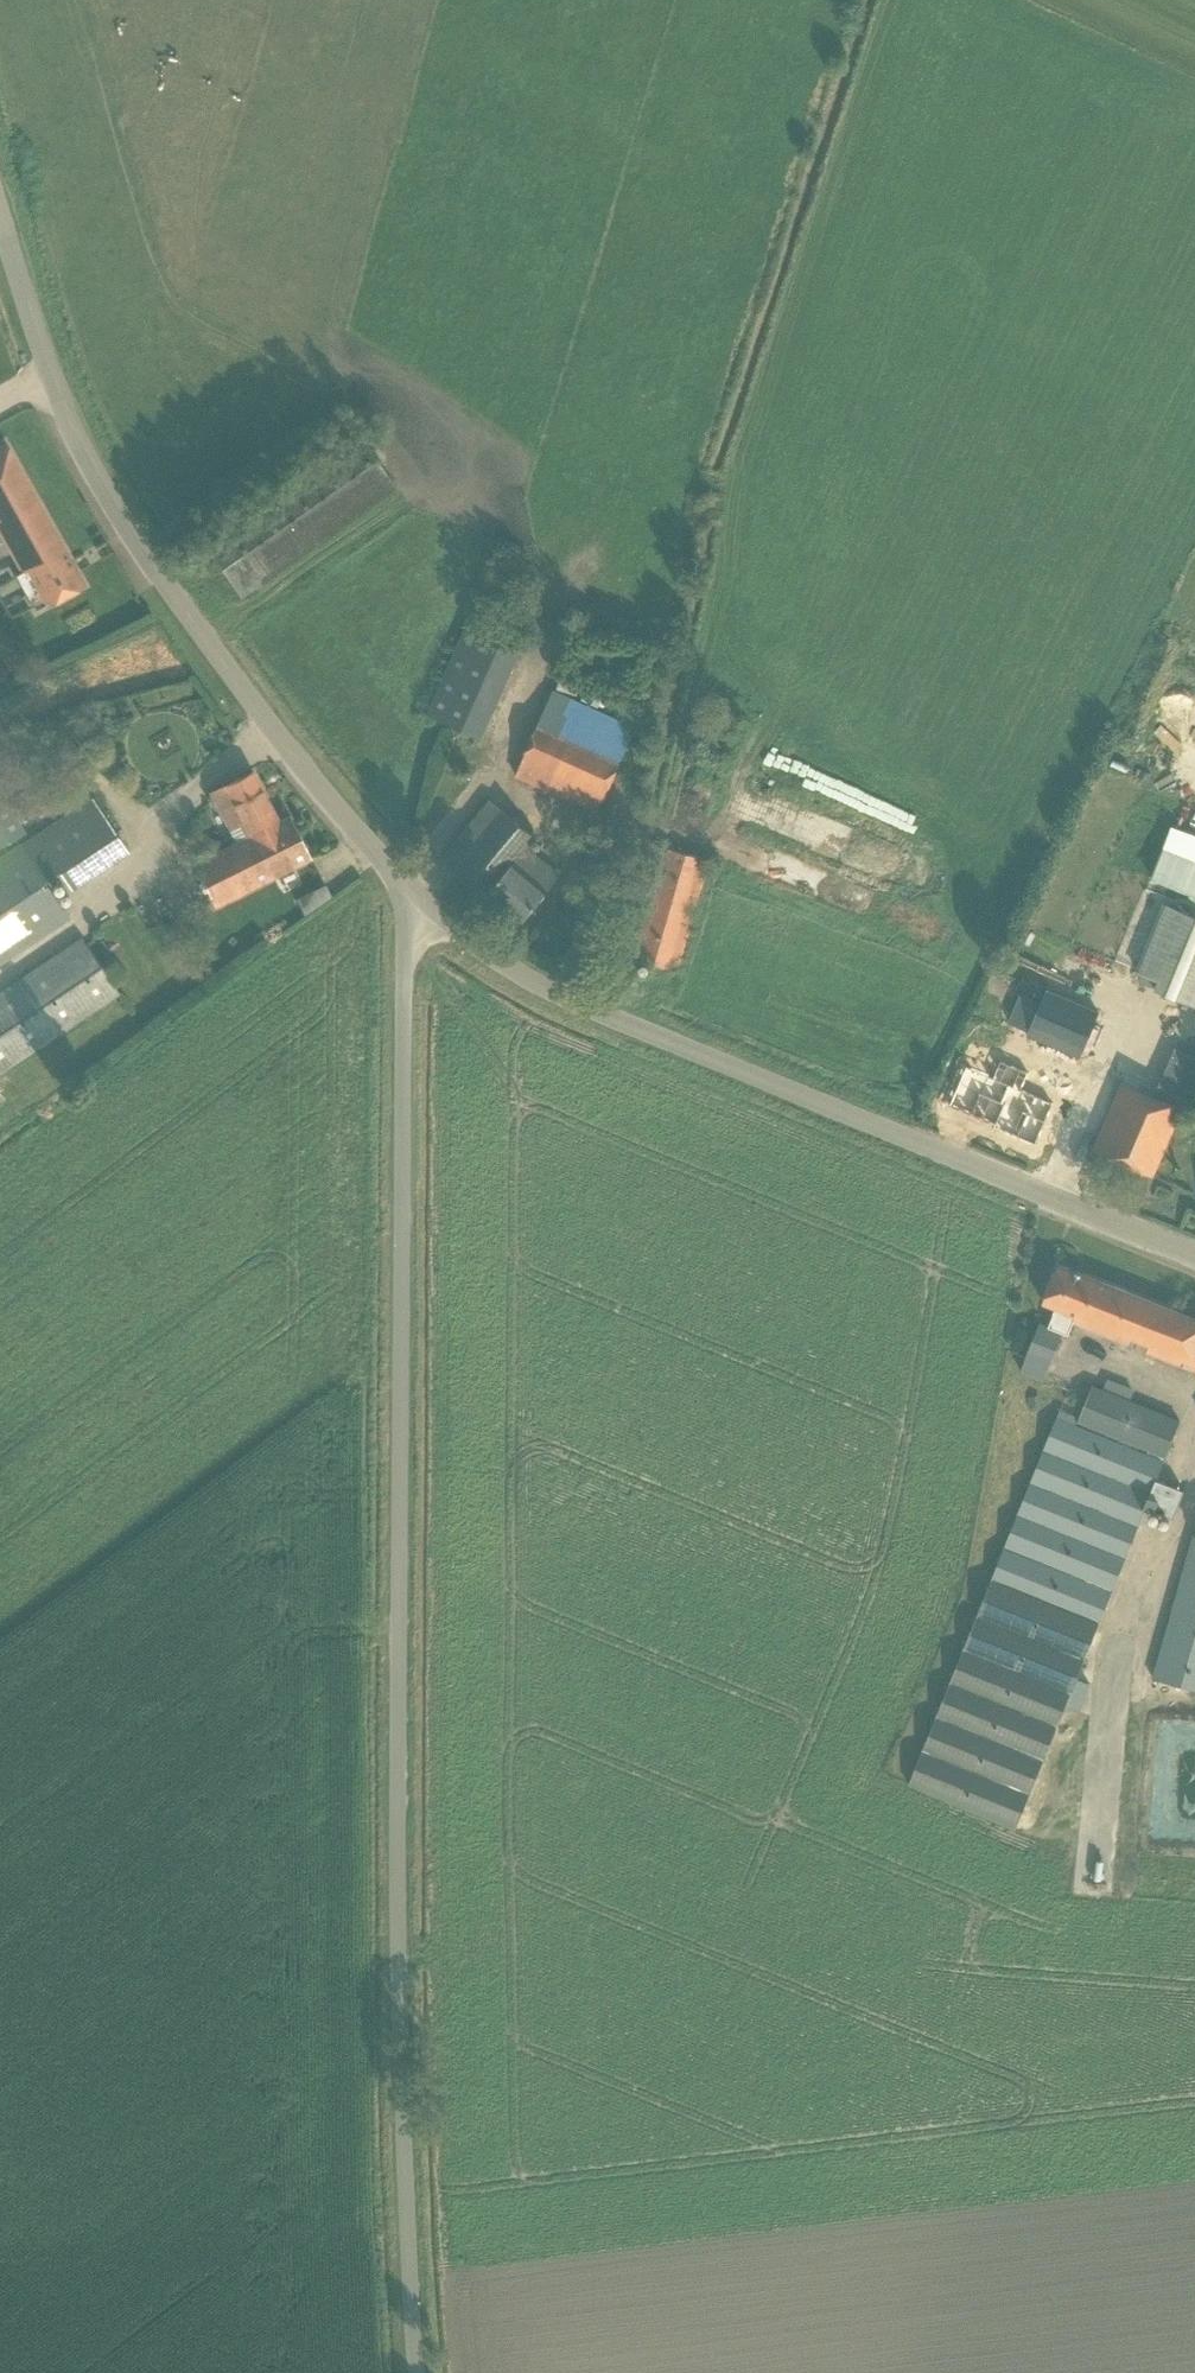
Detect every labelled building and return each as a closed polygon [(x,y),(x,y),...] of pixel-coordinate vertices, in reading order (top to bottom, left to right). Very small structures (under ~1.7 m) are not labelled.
[(355,433),(220,526),(200,539),(240,598),(396,492),(355,433)] [(4,443),(0,445),(0,518),(2,522),(0,523),(0,532),(23,574),(19,576),(33,602),(44,596),(49,605),(84,585),(4,443)] [(465,626),(426,715),(480,740),(519,651),(465,626)] [(552,690),(514,777),(596,813),(634,726),(552,690)] [(191,865),(196,877),(212,908),(311,858),(289,815),(278,821),(252,772),(231,783),(208,794),(233,844),(191,865)] [(25,832),(0,789),(0,847),(25,832)] [(90,796),(21,843),(48,881),(60,873),(72,891),(128,853),(90,796)] [(491,798),(458,838),(443,856),(488,893),(487,893),(522,922),(562,874),(528,846),(537,836),(491,798)] [(68,919),(44,883),(48,881),(21,843),(18,844),(0,856),(0,964),(68,919)] [(662,850),(638,936),(632,959),(677,971),(706,862),(662,850)] [(1165,904),(1136,973),(1142,975),(1140,981),(1154,987),(1153,990),(1194,1006),(1194,916),(1165,904)] [(0,991),(0,1074),(117,996),(81,937),(0,991)] [(1079,1057),(1098,1012),(1045,990),(1027,1035),(1079,1057)] [(1102,1127),(1092,1149),(1152,1175),(1194,1076),(1194,1056),(1174,1047),(1153,1096),(1121,1083),(1102,1127)] [(990,1083),(963,1072),(946,1111),(991,1131),(990,1134),(1032,1152),(1051,1110),(1018,1096),(1026,1079),(997,1067),(990,1083)] [(1058,1264),(1043,1302),(1054,1307),(1053,1310),(1054,1311),(1048,1327),(1062,1332),(1067,1334),(1072,1321),(1129,1344),(1131,1339),(1149,1346),(1147,1351),(1194,1370),(1194,1319),(1058,1264)] [(1039,1323),(1020,1371),(1043,1380),(1062,1332),(1048,1327),(1039,1323)] [(1061,1412),(909,1786),(1015,1829),(1146,1506),(1173,1517),(1175,1512),(1184,1490),(1156,1480),(1179,1421),(1129,1401),(1134,1390),(1106,1379),(1102,1390),(1091,1386),(1078,1419),(1061,1412)] [(1194,1690),(1194,1528),(1193,1528),(1152,1678),(1194,1690)]
